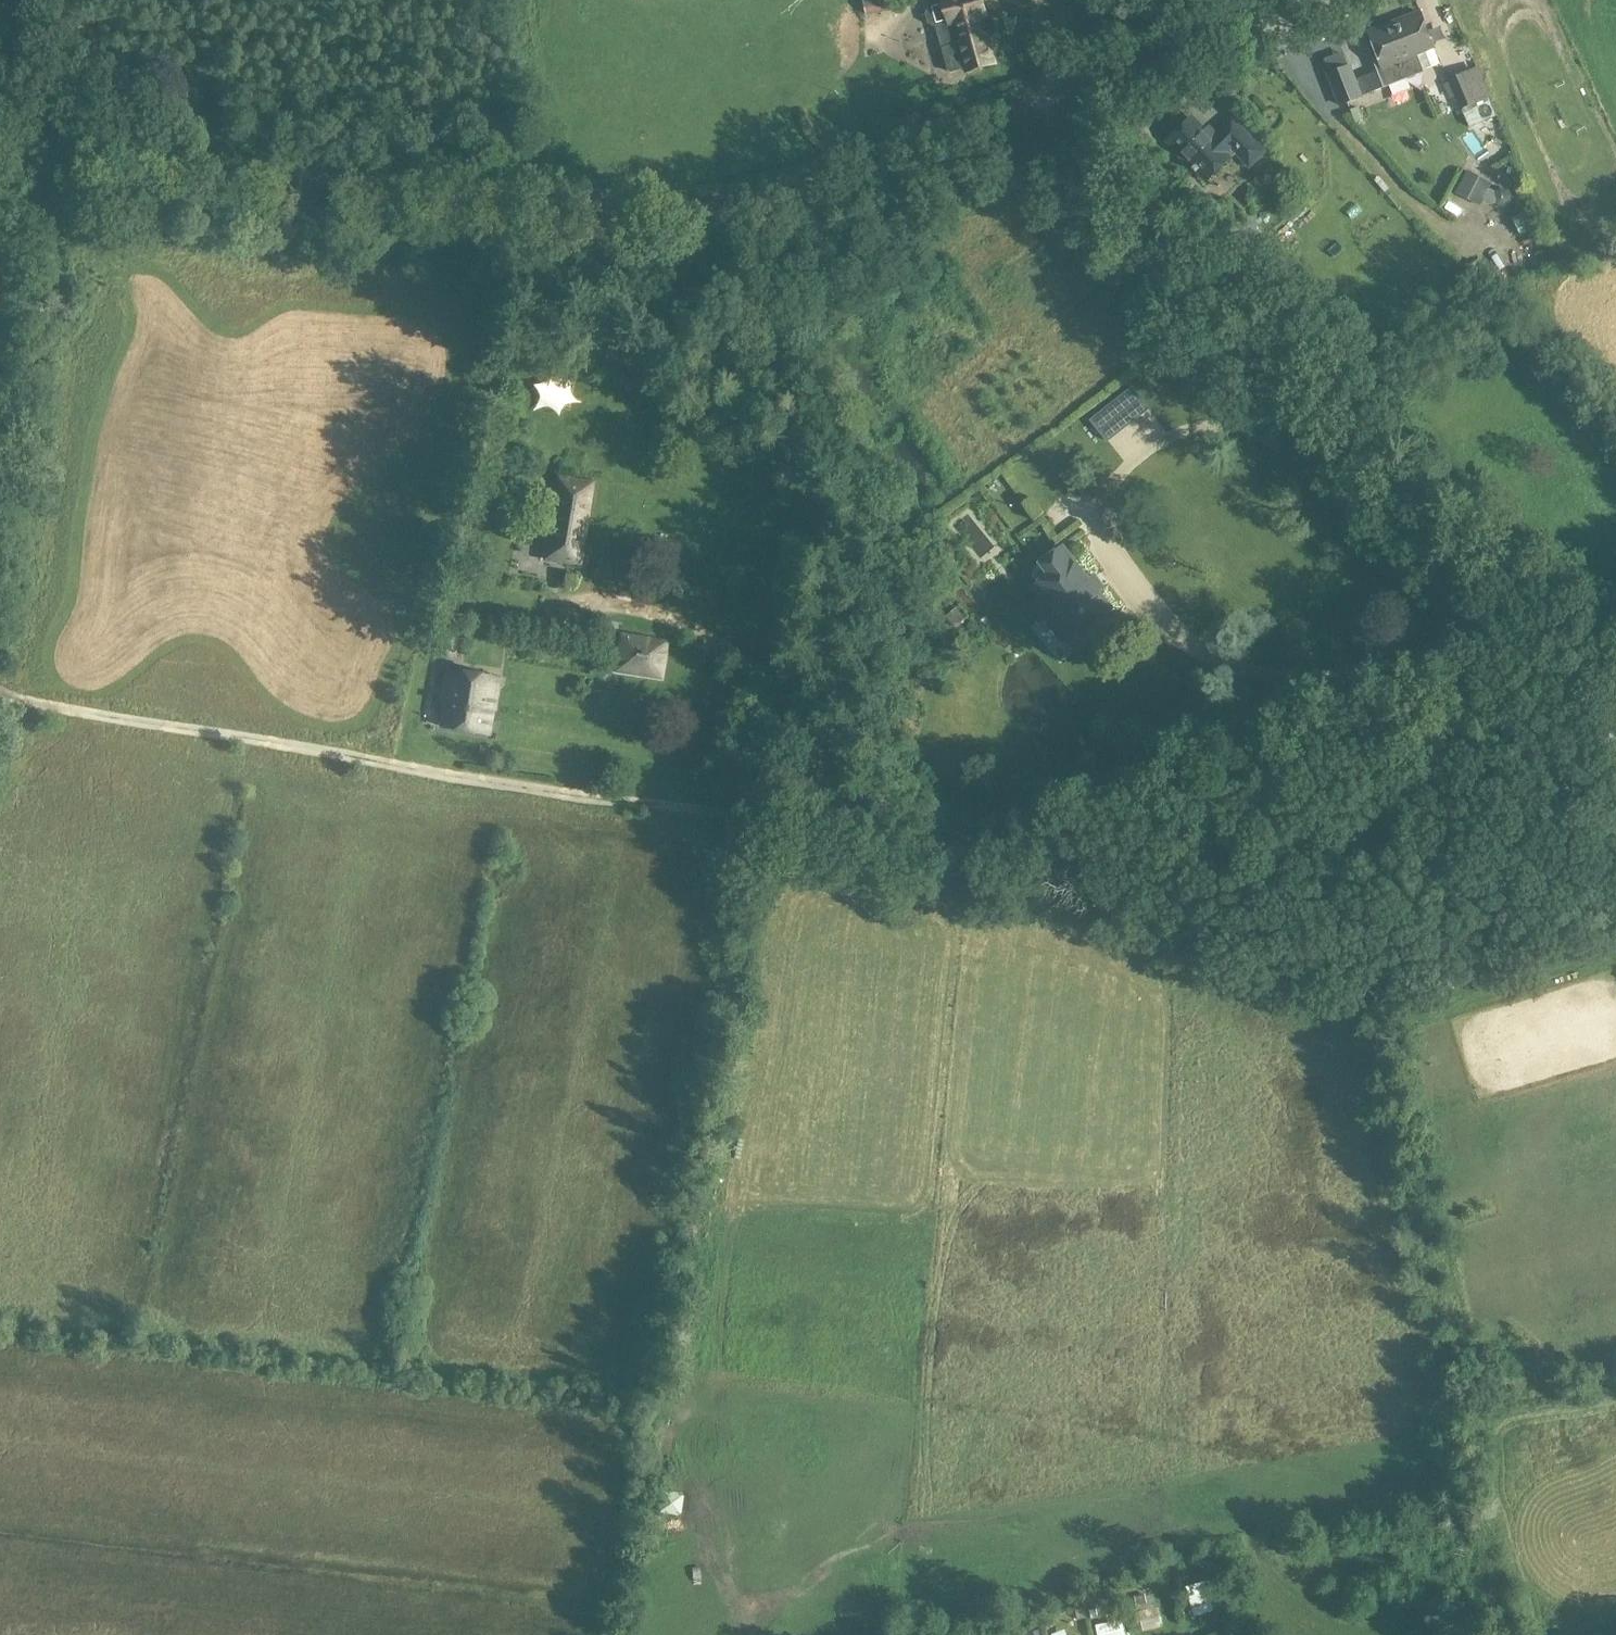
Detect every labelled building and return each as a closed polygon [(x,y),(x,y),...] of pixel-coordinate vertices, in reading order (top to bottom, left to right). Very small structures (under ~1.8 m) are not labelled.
[(866,16),(905,8),(903,0),(863,0),(866,16)] [(994,65),(987,37),(995,35),(997,29),(995,22),(990,15),(986,16),(982,0),(935,0),(930,1),(926,14),(928,24),(937,28),(948,70),(949,70),(950,73),(966,69),(966,72),(994,65)] [(1447,39),(1436,0),(1423,0),(1422,0),(1434,43),(1447,39)] [(1434,48),(1420,13),(1399,22),(1407,40),(1402,42),(1408,58),(1415,75),(1424,71),(1417,55),(1434,48)] [(1136,28),(1133,20),(1127,22),(1130,30),(1136,28)] [(1364,40),(1383,88),(1415,75),(1408,58),(1402,42),(1407,40),(1399,22),(1369,34),(1370,38),(1364,40)] [(1316,58),(1338,107),(1361,96),(1339,47),(1316,58)] [(1469,127),(1497,116),(1478,63),(1463,69),(1465,73),(1444,81),(1450,98),(1458,95),(1469,127)] [(1235,152),(1249,166),(1263,151),(1232,121),(1218,135),(1209,127),(1205,131),(1193,118),(1168,143),(1207,180),(1235,152)] [(1461,146),(1474,166),(1488,157),(1474,137),(1461,146)] [(1514,163),(1490,164),(1491,182),(1515,181),(1514,163)] [(1463,192),(1476,202),(1488,186),(1476,176),(1463,192)] [(1533,207),(1512,217),(1522,236),(1542,225),(1533,207)] [(597,485),(558,478),(542,564),(581,570),(597,485)] [(1031,603),(1064,642),(1074,634),(1076,636),(1110,609),(1096,592),(1102,586),(1094,577),(1088,582),(1062,550),(1044,565),(1051,574),(1035,587),(1041,595),(1031,603)] [(966,618),(957,607),(947,616),(955,627),(966,618)] [(620,632),(614,671),(662,679),(669,640),(620,632)] [(484,734),(487,711),(492,712),(497,679),(446,671),(441,704),(445,704),(441,728),(484,734)] [(656,1512),(677,1512),(678,1488),(657,1488),(656,1512)] [(1217,1578),(1186,1585),(1189,1597),(1219,1589),(1217,1578)] [(1136,1634),(1158,1634),(1157,1610),(1135,1611),(1136,1634)] [(1028,1634),(1045,1634),(1041,1620),(1025,1624),(1028,1634)]
